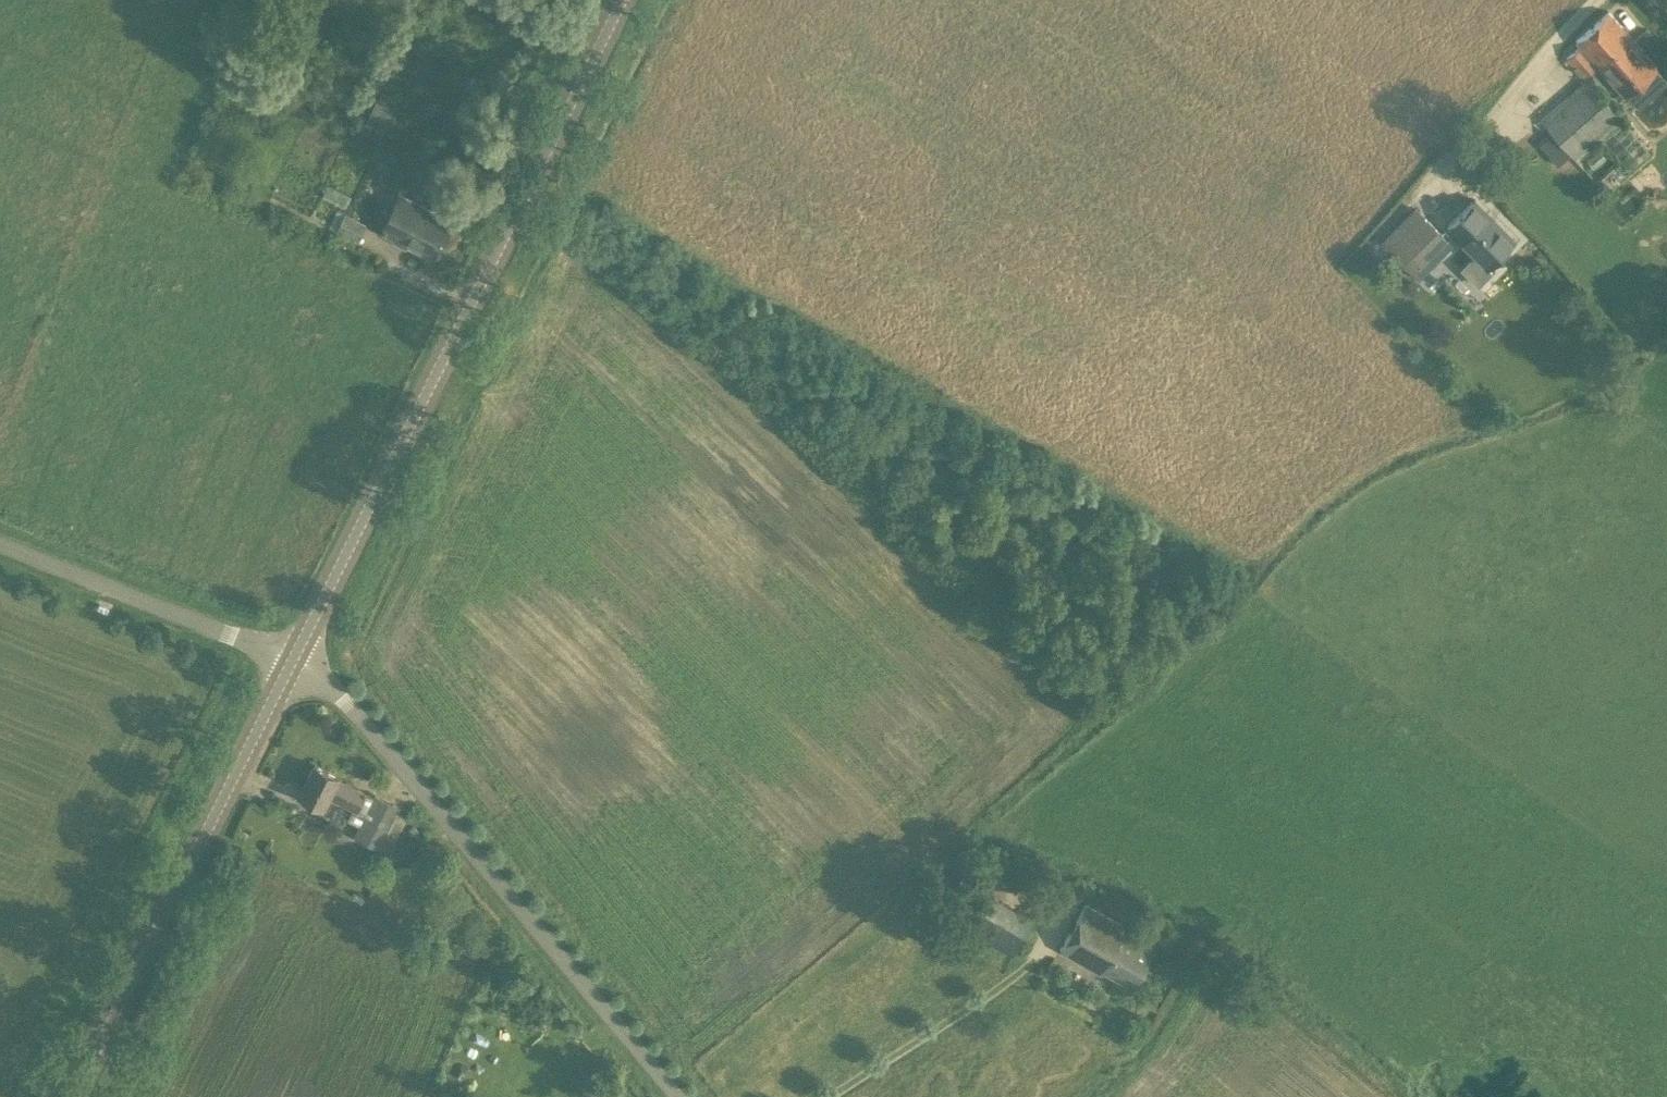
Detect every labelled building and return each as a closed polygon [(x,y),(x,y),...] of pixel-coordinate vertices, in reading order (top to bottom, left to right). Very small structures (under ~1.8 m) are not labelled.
[(296,14),(302,0),(281,0),(279,6),(296,14)] [(1576,41),(1580,46),(1567,58),(1584,78),(1598,66),(1625,97),(1658,68),(1609,12),(1576,41)] [(1541,119),(1576,161),(1586,173),(1609,153),(1598,141),(1622,120),(1587,79),(1541,119)] [(379,139),(379,138),(397,102),(380,94),(362,130),(361,130),(379,139)] [(453,218),(420,201),(433,174),(414,164),(412,168),(401,163),(390,184),(401,189),(381,230),(433,256),(453,218)] [(1490,273),(1486,268),(1515,240),(1475,200),(1447,228),(1473,255),(1461,267),(1478,285),(1490,273)] [(1420,279),(1454,245),(1416,207),(1382,241),(1420,279)] [(329,225),(359,240),(367,223),(338,208),(329,225)] [(324,807),(329,797),(353,809),(348,819),(359,825),(354,836),(378,849),(399,806),(375,794),(374,795),(340,777),(315,764),(299,794),(324,807)] [(1033,919),(988,892),(966,929),(1012,957),(1033,919)] [(1132,986),(1154,948),(1125,932),(1127,928),(1086,905),(1060,950),(1102,973),(1104,970),(1132,986)]
